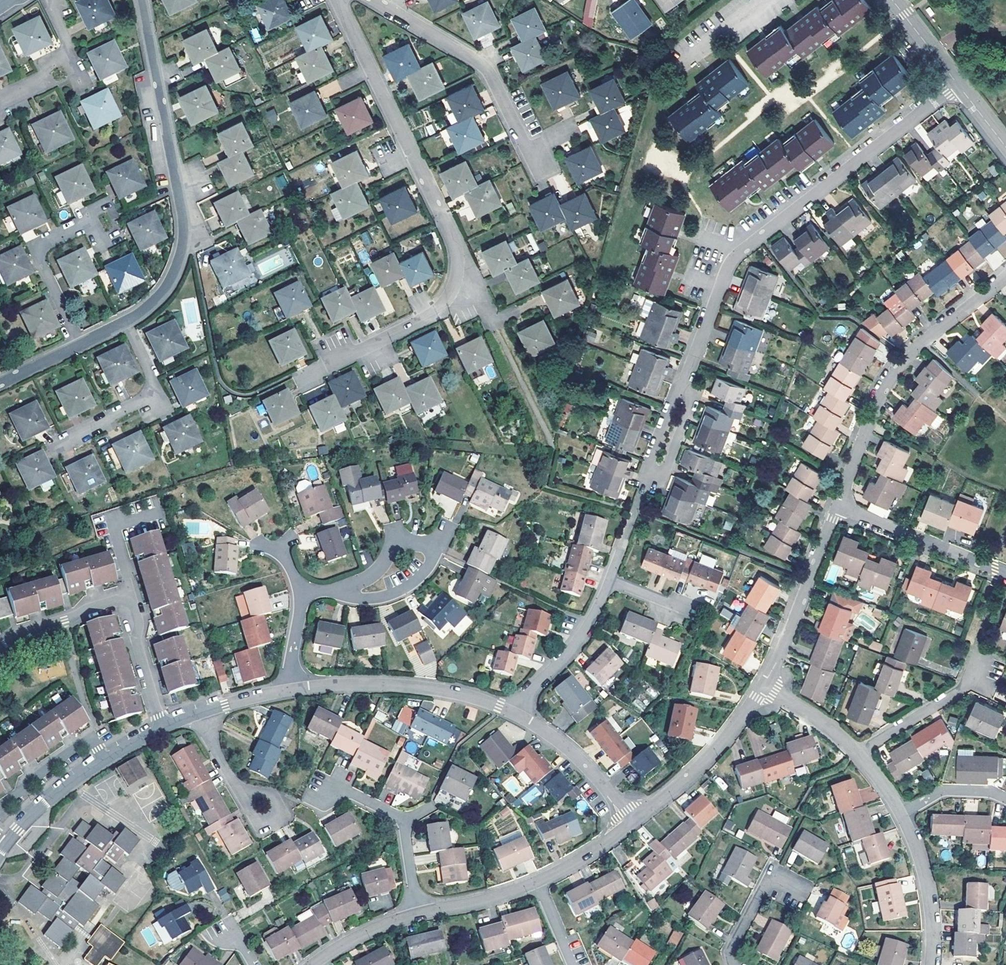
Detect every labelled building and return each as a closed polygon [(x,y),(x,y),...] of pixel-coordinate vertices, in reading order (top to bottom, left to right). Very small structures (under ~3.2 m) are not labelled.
[(77,2),(83,15),(90,27),(115,15),(108,0),(81,0),(77,2)] [(171,13),(197,0),(164,0),(171,13)] [(293,17),(287,5),(285,0),(267,0),(257,5),(269,29),(293,17)] [(435,11),(457,0),(430,0),(435,11)] [(581,25),(592,27),(597,0),(586,0),(581,25)] [(639,6),(637,8),(631,0),(629,0),(613,12),(632,39),(652,25),(639,6)] [(667,12),(683,0),(659,0),(667,12)] [(781,26),(765,38),(749,51),(767,75),(799,51),(804,57),(836,32),(839,35),(871,10),(864,0),(833,0),(819,10),(817,8),(802,19),(785,32),(781,26)] [(487,2),(464,13),(475,38),(487,32),(499,26),(487,2)] [(934,14),(930,7),(926,10),(930,16),(934,14)] [(535,36),(546,30),(535,8),(512,19),(518,32),(523,42),(535,36)] [(297,27),(309,51),(321,45),(333,39),(321,15),(297,27)] [(40,17),(16,29),(28,53),(39,47),(52,41),(40,17)] [(191,54),(195,63),(206,57),(218,52),(207,29),(184,40),(191,54)] [(251,30),(254,42),(260,41),(257,29),(251,30)] [(523,42),(513,47),(518,58),(524,70),(546,58),(535,36),(523,42)] [(112,44),(88,56),(94,68),(99,79),(106,76),(110,82),(123,76),(120,69),(123,67),(112,44)] [(391,69),(396,79),(407,74),(408,75),(421,69),(409,44),(385,56),(391,69)] [(333,69),(321,45),(309,51),(297,57),(309,81),(333,69)] [(218,52),(206,57),(218,81),(240,70),(229,47),(218,52)] [(912,78),(893,54),(861,79),(867,87),(834,111),(853,135),(869,123),(885,110),(880,104),(895,92),(912,78)] [(9,71),(0,55),(0,75),(9,71)] [(697,84),(702,91),(685,104),(670,116),(689,140),(721,115),(716,108),(748,84),(729,60),(712,73),(697,84)] [(204,62),(182,69),(184,74),(206,66),(204,62)] [(444,87),(432,63),(421,69),(408,75),(414,86),(420,99),(444,87)] [(567,72),(542,84),(555,110),(570,102),(580,97),(567,72)] [(318,88),(323,99),(341,90),(336,79),(318,88)] [(597,104),(602,114),(614,108),(624,102),(613,80),(591,91),(597,104)] [(206,85),(180,98),(188,114),(193,123),(218,111),(206,85)] [(448,97),(460,122),(472,115),(484,109),(478,96),(472,85),(448,97)] [(95,96),(81,104),(94,129),(119,117),(106,91),(95,96)] [(315,91),(291,103),(302,127),(326,115),(320,102),(315,91)] [(361,97),(337,109),(349,133),(373,121),(361,97)] [(602,114),(591,119),(595,128),(602,142),(625,131),(614,108),(602,114)] [(273,110),(266,113),(272,124),(277,121),(276,119),(277,119),(273,110)] [(45,122),(36,126),(30,129),(28,125),(26,126),(41,156),(72,140),(60,114),(45,122)] [(460,122),(449,128),(461,152),(484,140),(477,125),(472,115),(460,122)] [(940,124),(958,147),(961,151),(974,141),(957,119),(950,124),(946,119),(940,124)] [(815,120),(784,144),(779,138),(746,163),(743,160),(711,186),(730,209),(746,197),(762,184),(764,188),(780,175),(797,162),(802,169),(817,157),(834,143),(815,120)] [(230,156),(243,150),(254,145),(243,122),(219,133),(230,156)] [(938,147),(933,151),(944,166),(950,161),(946,156),(958,147),(940,124),(927,134),(936,144),(938,147)] [(441,132),(446,143),(451,142),(446,130),(441,132)] [(18,155),(7,131),(0,135),(0,164),(18,155)] [(917,142),(904,152),(922,175),(934,166),(938,171),(944,166),(933,151),(928,155),(925,152),(917,142)] [(580,152),(567,158),(579,182),(603,171),(591,147),(580,152)] [(230,156),(220,161),(225,171),(231,185),(254,173),(243,150),(230,156)] [(332,163),(344,187),(356,181),(368,175),(356,151),(332,163)] [(898,156),(880,170),(898,193),(917,179),(898,156)] [(442,173),(453,197),(465,191),(466,192),(478,186),(474,176),(466,161),(442,173)] [(132,162),(108,174),(115,189),(119,198),(144,186),(132,162)] [(81,168),(57,180),(69,203),(79,198),(92,192),(81,168)] [(898,193),(880,170),(862,184),(880,208),(898,193)] [(274,179),(279,189),(288,185),(283,174),(274,179)] [(474,176),(478,186),(484,183),(479,174),(474,176)] [(484,183),(478,186),(466,192),(477,216),(502,204),(490,180),(484,183)] [(344,187),(332,193),(338,205),(331,209),(337,221),(368,205),(356,181),(344,187)] [(405,186),(381,199),(392,222),(417,210),(411,198),(405,186)] [(980,201),(988,197),(984,191),(976,195),(980,201)] [(571,200),(560,205),(566,218),(572,229),(597,217),(585,193),(571,200)] [(214,205),(225,228),(236,223),(248,217),(237,194),(214,205)] [(542,229),(566,218),(560,205),(554,194),(544,199),(531,205),(542,229)] [(19,231),(20,234),(31,228),(44,222),(33,198),(8,210),(11,215),(2,220),(10,235),(19,231)] [(854,198),(836,212),(853,235),(872,221),(862,209),(854,198)] [(1004,232),(1005,230),(1005,201),(990,214),(993,219),(1004,232)] [(636,282),(664,293),(671,273),(678,255),(670,252),(677,233),(685,213),(656,203),(642,241),(650,244),(636,282)] [(853,235),(836,212),(833,208),(827,212),(830,217),(823,222),(829,229),(841,245),(853,235)] [(270,235),(259,212),(248,217),(236,223),(247,246),(270,235)] [(153,214),(129,226),(141,249),(165,238),(153,214)] [(984,255),(993,248),(1005,238),(1005,234),(1004,232),(993,219),(970,237),(972,240),(984,255)] [(794,237),(800,246),(811,261),(830,247),(819,233),(812,224),(794,237)] [(22,234),(24,241),(34,237),(31,230),(22,234)] [(364,246),(372,243),(367,231),(360,234),(364,246)] [(785,237),(772,247),(790,269),(801,260),(806,265),(811,261),(800,246),(795,250),(791,245),(785,237)] [(984,255),(972,240),(948,258),(962,276),(969,270),(986,257),(984,255)] [(484,252),(494,274),(506,269),(517,264),(506,241),(484,252)] [(0,259),(0,269),(8,285),(31,273),(25,261),(20,249),(0,259)] [(361,265),(369,263),(366,250),(358,252),(361,265)] [(88,261),(83,251),(59,263),(71,286),(95,275),(88,261)] [(236,251),(210,263),(223,289),(249,276),(236,251)] [(400,262),(406,275),(407,274),(412,285),(422,280),(434,274),(423,251),(400,262)] [(397,279),(406,275),(400,262),(399,263),(394,252),(371,263),(383,286),(397,279)] [(116,265),(107,269),(118,293),(143,281),(131,258),(116,265)] [(529,258),(517,264),(506,269),(511,278),(517,292),(540,281),(529,258)] [(962,276),(948,258),(924,277),(934,289),(938,294),(952,283),(962,276)] [(742,288),(769,298),(778,275),(751,265),(742,288)] [(924,277),(920,272),(896,291),(902,297),(910,309),(918,302),(934,289),(924,277)] [(568,279),(544,291),(549,302),(556,315),(579,304),(568,279)] [(298,283),(273,295),(286,319),(310,308),(298,283)] [(375,290),(384,304),(389,301),(380,287),(375,290)] [(349,301),(360,295),(356,288),(345,293),(349,301)] [(761,318),(769,298),(742,288),(735,308),(761,318)] [(345,293),(343,289),(321,301),(332,323),(355,312),(349,301),(345,293)] [(360,295),(349,301),(355,312),(361,323),(383,312),(372,290),(360,295)] [(728,293),(726,302),(733,304),(735,295),(728,293)] [(910,309),(902,297),(878,316),(874,310),(862,320),(880,333),(887,327),(892,334),(900,328),(916,315),(910,309)] [(655,301),(647,322),(674,332),(682,311),(655,301)] [(45,303),(22,314),(34,339),(58,327),(51,314),(45,303)] [(987,328),(989,330),(985,335),(983,333),(977,338),(992,352),(996,356),(1005,346),(1002,342),(1005,338),(1005,325),(994,313),(983,324),(987,328)] [(728,341),(755,351),(763,329),(736,319),(728,341)] [(529,328),(520,332),(531,355),(555,344),(544,320),(529,328)] [(674,332),(647,322),(641,337),(669,347),(671,340),(677,342),(680,334),(674,332)] [(173,324),(147,336),(153,348),(163,369),(175,363),(172,355),(185,349),(173,324)] [(850,348),(841,361),(860,373),(870,357),(880,341),(863,327),(850,348)] [(293,331),(269,343),(280,367),(294,361),(305,355),(293,331)] [(434,332),(410,344),(422,368),(446,356),(434,332)] [(964,346),(963,344),(959,341),(947,352),(966,370),(978,359),(982,362),(992,352),(977,338),(973,334),(967,340),(969,342),(966,344),(964,346)] [(467,345),(455,351),(467,375),(491,363),(479,339),(467,345)] [(746,373),(755,351),(728,341),(725,349),(720,362),(730,366),(735,368),(733,375),(748,381),(750,374),(746,373)] [(831,354),(841,361),(850,348),(839,341),(831,354)] [(124,348),(98,360),(110,385),(136,373),(124,348)] [(643,348),(638,362),(665,373),(670,375),(673,367),(668,366),(670,358),(643,348)] [(841,361),(825,387),(830,390),(844,398),(849,390),(860,373),(841,361)] [(400,362),(393,365),(402,382),(409,378),(400,362)] [(665,373),(638,362),(629,384),(657,394),(665,373)] [(480,370),(482,375),(473,379),(476,386),(497,377),(492,365),(480,370)] [(917,378),(922,382),(924,384),(922,386),(920,388),(918,387),(913,393),(918,396),(933,409),(942,398),(937,394),(947,382),(927,365),(917,378)] [(195,372),(171,384),(177,396),(182,407),(207,396),(195,372)] [(334,397),(339,410),(364,397),(352,373),(328,385),(334,397)] [(745,388),(718,377),(712,393),(723,397),(728,399),(726,405),(743,411),(746,404),(740,402),(745,388)] [(404,391),(410,403),(416,415),(440,403),(428,379),(416,385),(404,391)] [(385,415),(410,403),(404,391),(398,380),(386,385),(373,391),(385,415)] [(81,383),(58,394),(69,417),(80,412),(93,406),(81,383)] [(830,390),(814,415),(820,419),(834,427),(849,402),(844,398),(830,390)] [(286,391),(262,403),(274,427),(298,415),(286,391)] [(911,409),(909,407),(905,403),(894,416),(915,433),(925,420),(930,424),(930,423),(934,427),(937,426),(944,418),(938,413),(933,409),(918,396),(913,403),(915,405),(913,407),(911,409)] [(339,410),(334,397),(323,402),(310,409),(322,433),(345,422),(339,410)] [(641,429),(649,407),(622,397),(614,419),(641,429)] [(571,404),(566,402),(563,410),(568,412),(571,404)] [(35,405),(12,416),(23,440),(35,434),(46,428),(35,405)] [(743,411),(726,405),(723,411),(720,410),(708,405),(702,420),(729,431),(734,416),(741,418),(743,411)] [(176,424),(164,430),(176,453),(200,442),(188,419),(176,424)] [(614,419),(606,440),(617,445),(615,449),(623,452),(625,448),(633,451),(641,429),(614,419)] [(828,448),(839,431),(834,427),(820,419),(804,445),(823,456),(828,448)] [(729,431),(702,420),(694,442),(721,452),(729,431)] [(126,441),(107,450),(115,467),(121,464),(125,472),(151,460),(139,435),(126,441)] [(879,454),(885,457),(887,458),(886,460),(884,463),(882,462),(878,469),(883,472),(901,481),(907,469),(902,466),(909,451),(886,440),(879,454)] [(721,461),(687,448),(681,463),(692,467),(697,469),(695,476),(712,483),(720,486),(723,478),(716,476),(721,461)] [(614,454),(605,450),(599,465),(626,475),(631,477),(634,470),(629,468),(632,460),(622,457),(623,452),(615,449),(614,454)] [(41,454),(18,465),(29,488),(52,477),(46,463),(41,454)] [(79,464),(67,470),(78,494),(103,482),(91,458),(79,464)] [(803,462),(787,488),(793,491),(806,500),(822,474),(803,462)] [(626,475),(599,465),(591,486),(618,496),(626,475)] [(398,478),(412,475),(410,466),(396,470),(398,478)] [(348,486),(363,482),(360,467),(341,472),(345,487),(348,486)] [(467,486),(464,492),(472,496),(469,502),(487,510),(490,504),(502,510),(508,497),(514,500),(518,492),(511,489),(510,492),(481,479),(483,474),(475,470),(467,486)] [(865,496),(874,501),(888,508),(895,494),(900,496),(907,483),(901,481),(883,472),(880,479),(882,480),(879,485),(877,484),(872,482),(865,496)] [(464,492),(467,486),(442,474),(434,492),(459,503),(464,492)] [(398,482),(382,486),(386,500),(387,504),(402,500),(402,496),(416,493),(412,475),(398,478),(398,482)] [(712,483),(695,476),(692,482),(687,481),(677,476),(671,491),(698,501),(705,504),(710,490),(712,483)] [(348,486),(353,505),(361,503),(361,500),(370,498),(377,496),(379,502),(386,500),(382,486),(376,488),(374,480),(363,482),(348,486)] [(320,514),(324,526),(345,518),(341,506),(332,509),(324,486),(313,490),(311,484),(305,482),(299,484),(296,489),(298,495),(307,519),(320,514)] [(698,501),(671,491),(663,513),(690,523),(698,501)] [(793,491),(777,516),(782,520),(796,528),(811,503),(806,500),(793,491)] [(228,504),(242,528),(251,523),(249,519),(255,515),(257,519),(268,512),(255,492),(238,502),(236,499),(228,504)] [(931,493),(923,514),(937,519),(935,523),(947,527),(949,522),(950,518),(956,503),(931,493)] [(960,493),(958,498),(972,503),(974,498),(960,493)] [(361,503),(353,505),(355,512),(372,507),(370,498),(361,500),(361,503)] [(972,503),(958,498),(956,503),(950,518),(965,524),(964,528),(975,533),(984,508),(972,503)] [(888,508),(874,501),(870,508),(884,515),(888,508)] [(921,518),(935,523),(937,519),(923,514),(921,518)] [(592,551),(597,553),(605,521),(584,516),(577,547),(592,551)] [(965,524),(950,518),(949,522),(964,528),(965,524)] [(785,557),(801,532),(796,528),(782,520),(766,546),(785,557)] [(723,529),(730,531),(733,523),(725,521),(723,529)] [(345,557),(335,529),(317,535),(328,563),(345,557)] [(161,635),(176,631),(186,628),(157,533),(132,540),(140,567),(153,610),(161,635)] [(467,565),(486,574),(494,558),(496,559),(505,542),(487,533),(479,551),(475,549),(467,565)] [(855,549),(856,547),(858,541),(843,536),(834,560),(849,566),(847,572),(860,577),(867,558),(870,552),(862,549),(861,551),(855,549)] [(234,546),(235,539),(217,538),(214,573),(236,574),(238,547),(234,546)] [(572,565),(587,569),(592,551),(577,547),(573,546),(568,564),(572,565)] [(661,572),(667,555),(648,548),(642,565),(661,572)] [(64,579),(68,594),(69,595),(94,587),(117,580),(109,555),(61,570),(64,579)] [(692,564),(684,561),(667,555),(661,572),(678,578),(679,577),(687,580),(692,564)] [(883,557),(880,563),(879,566),(873,564),(874,561),(867,558),(860,577),(858,583),(871,588),(873,582),(888,587),(898,563),(883,557)] [(692,564),(687,580),(715,591),(722,572),(693,561),(692,564)] [(585,577),(587,569),(572,565),(569,573),(585,577)] [(920,601),(933,606),(943,581),(934,578),(933,581),(928,579),(929,576),(931,570),(916,565),(907,590),(922,595),(920,601)] [(472,572),(468,570),(463,581),(466,582),(472,572)] [(466,582),(463,581),(456,596),(473,603),(478,592),(489,597),(496,583),(472,572),(466,582)] [(569,573),(566,572),(561,591),(579,596),(585,577),(569,573)] [(661,590),(665,578),(660,576),(656,588),(661,590)] [(761,577),(747,599),(751,602),(765,610),(779,587),(761,577)] [(60,596),(56,581),(55,579),(7,594),(9,598),(14,616),(15,619),(40,612),(63,605),(60,596)] [(68,594),(64,579),(56,581),(60,596),(68,594)] [(949,587),(950,584),(943,581),(933,606),(946,611),(948,606),(963,611),(973,587),(958,581),(956,586),(955,589),(952,588),(949,587)] [(262,616),(271,613),(263,588),(244,594),(252,619),(262,616)] [(818,620),(816,628),(822,631),(843,639),(847,640),(852,628),(847,623),(851,611),(858,608),(861,601),(852,598),(835,591),(823,622),(818,620)] [(459,608),(443,593),(438,598),(434,602),(428,609),(425,606),(419,612),(425,618),(431,623),(436,628),(439,630),(447,621),(459,608)] [(14,616),(9,598),(0,600),(0,620),(14,616)] [(731,622),(730,623),(755,638),(769,613),(765,610),(751,602),(743,616),(737,612),(735,615),(720,605),(715,612),(731,622)] [(883,610),(874,606),(871,613),(881,616),(883,610)] [(459,608),(447,621),(453,627),(466,614),(459,608)] [(524,630),(536,633),(545,636),(550,617),(529,611),(524,630)] [(421,630),(411,612),(388,624),(397,642),(421,630)] [(654,630),(656,626),(627,614),(620,632),(649,644),(654,630)] [(252,619),(241,622),(250,649),(256,647),(270,643),(262,616),(252,619)] [(120,643),(112,617),(87,624),(116,721),(141,714),(133,688),(120,643)] [(742,663),(757,639),(755,638),(730,623),(726,630),(734,635),(724,652),(742,663)] [(340,649),(344,629),(318,624),(314,644),(340,649)] [(384,646),(381,625),(351,630),(354,650),(384,646)] [(895,656),(916,664),(927,636),(906,628),(895,656)] [(516,657),(529,660),(536,633),(524,630),(521,629),(519,637),(516,636),(511,655),(516,657)] [(649,644),(645,654),(673,665),(681,646),(660,637),(661,634),(654,630),(649,644)] [(178,638),(176,631),(161,635),(164,643),(178,638)] [(831,670),(843,639),(822,631),(811,662),(813,663),(831,670)] [(178,638),(164,643),(154,646),(160,664),(169,694),(194,686),(180,638),(178,638)] [(883,644),(872,640),(869,646),(881,650),(883,644)] [(423,665),(435,659),(427,644),(416,650),(423,665)] [(250,649),(236,653),(240,666),(244,681),(245,682),(265,676),(256,647),(250,649)] [(607,649),(585,672),(600,687),(622,664),(607,649)] [(511,655),(498,652),(493,671),(511,676),(516,657),(511,655)] [(907,664),(887,656),(875,687),(881,690),(895,695),(907,664)] [(227,680),(221,657),(213,660),(220,682),(227,680)] [(65,677),(64,659),(37,661),(39,679),(65,677)] [(711,698),(717,668),(697,663),(691,693),(711,698)] [(823,699),(833,671),(831,670),(813,663),(802,691),(823,699)] [(244,681),(240,666),(234,667),(239,682),(244,681)] [(596,708),(571,677),(554,690),(573,714),(571,715),(578,724),(596,708)] [(875,687),(860,682),(848,714),(869,722),(881,690),(875,687)] [(5,777),(6,778),(27,763),(68,735),(88,720),(73,699),(0,750),(0,769),(5,777)] [(422,699),(420,707),(432,710),(434,703),(422,699)] [(1004,714),(977,702),(967,723),(994,735),(1004,714)] [(408,724),(415,711),(404,705),(397,718),(408,724)] [(695,711),(675,706),(669,736),(688,740),(695,711)] [(374,717),(383,722),(387,714),(377,710),(374,717)] [(410,728),(428,736),(436,719),(418,710),(410,728)] [(259,741),(276,749),(291,720),(274,711),(259,741)] [(306,729),(315,734),(332,742),(339,728),(341,723),(315,711),(306,729)] [(428,736),(445,745),(454,727),(436,719),(428,736)] [(913,739),(923,756),(947,741),(952,749),(954,740),(941,719),(912,737),(913,739)] [(392,731),(404,733),(407,723),(394,721),(392,731)] [(602,748),(617,736),(605,721),(590,733),(602,748)] [(778,724),(771,726),(773,734),(781,732),(778,724)] [(330,746),(353,758),(361,742),(362,740),(339,728),(332,742),(330,746)] [(428,736),(410,728),(406,734),(424,743),(428,736)] [(480,745),(499,769),(508,761),(520,752),(514,746),(511,748),(497,732),(480,745)] [(787,753),(792,767),(818,758),(811,738),(805,740),(803,735),(795,737),(797,742),(785,746),(787,753)] [(181,736),(175,740),(179,748),(186,744),(181,736)] [(428,736),(424,743),(442,752),(445,745),(428,736)] [(617,736),(602,748),(615,764),(618,762),(623,768),(630,762),(635,758),(617,736)] [(630,749),(635,746),(628,736),(624,740),(630,749)] [(905,778),(901,772),(924,757),(923,756),(913,739),(890,754),(895,761),(888,765),(898,782),(905,778)] [(276,749),(259,741),(252,756),(255,758),(249,769),(266,778),(280,751),(276,749)] [(405,750),(414,754),(418,745),(409,741),(405,750)] [(388,755),(361,742),(353,758),(350,765),(366,772),(368,770),(378,774),(388,755)] [(206,782),(210,780),(191,746),(172,756),(192,791),(206,782)] [(521,769),(535,757),(526,747),(520,752),(508,761),(518,773),(522,769),(521,769)] [(635,758),(630,762),(642,778),(660,763),(647,747),(635,758)] [(400,751),(383,787),(397,793),(399,788),(412,794),(411,795),(418,799),(427,780),(400,768),(407,754),(400,751)] [(787,753),(756,763),(763,782),(763,783),(794,773),(792,767),(787,753)] [(539,780),(552,770),(539,754),(535,757),(521,769),(522,769),(534,784),(539,780)] [(998,776),(998,756),(958,756),(957,782),(988,782),(989,776),(998,776)] [(146,776),(135,758),(117,769),(129,787),(146,776)] [(756,763),(756,762),(735,769),(742,789),(763,782),(756,763)] [(797,776),(807,773),(804,766),(795,769),(797,776)] [(476,779),(450,767),(439,789),(466,801),(476,779)] [(928,769),(923,772),(928,779),(933,777),(928,769)] [(566,793),(571,789),(559,773),(556,776),(552,770),(539,780),(556,801),(566,793)] [(830,787),(839,815),(842,814),(861,808),(851,780),(830,787)] [(189,803),(195,800),(210,826),(229,815),(214,789),(211,790),(206,782),(192,791),(184,796),(189,803)] [(579,795),(573,787),(571,789),(566,793),(572,800),(579,795)] [(521,794),(525,803),(541,797),(537,788),(521,794)] [(509,805),(514,801),(510,796),(505,800),(508,803),(509,805)] [(702,797),(683,813),(689,819),(698,829),(716,813),(702,797)] [(842,814),(851,843),(862,839),(873,836),(863,807),(861,808),(842,814)] [(791,829),(757,811),(747,830),(781,849),(791,829)] [(542,819),(534,823),(542,840),(553,835),(557,844),(570,838),(569,837),(579,832),(570,812),(544,824),(542,819)] [(784,821),(786,816),(774,812),(772,818),(784,821)] [(349,814),(324,828),(335,847),(359,833),(349,814)] [(210,826),(205,829),(209,836),(218,830),(233,855),(251,844),(236,819),(232,822),(229,815),(210,826)] [(963,837),(963,818),(931,818),(930,836),(963,837)] [(990,829),(990,819),(963,818),(963,837),(962,843),(989,844),(990,829)] [(698,829),(689,819),(684,824),(683,823),(659,845),(667,853),(672,860),(697,838),(695,836),(701,832),(698,829)] [(731,832),(735,823),(727,820),(723,828),(731,832)] [(61,855),(64,858),(41,887),(44,889),(41,893),(30,886),(18,902),(34,915),(37,911),(53,923),(43,935),(60,948),(78,923),(83,927),(88,920),(98,906),(93,902),(104,888),(114,895),(125,880),(101,862),(105,857),(116,865),(124,854),(129,857),(141,842),(125,830),(120,836),(116,833),(113,838),(98,826),(95,830),(83,822),(74,834),(78,837),(75,841),(72,840),(61,855)] [(439,852),(450,850),(445,822),(427,825),(431,853),(439,852)] [(989,850),(1005,851),(1005,830),(990,829),(989,844),(989,850)] [(827,846),(802,831),(791,850),(817,865),(827,846)] [(873,836),(862,839),(870,865),(888,859),(880,833),(873,836)] [(294,845),(301,859),(307,869),(327,858),(313,834),(294,845)] [(532,858),(523,838),(493,852),(501,870),(516,863),(517,864),(532,858)] [(659,845),(655,840),(648,847),(653,853),(641,863),(646,869),(636,878),(648,891),(670,872),(660,860),(667,853),(659,845)] [(276,874),(301,859),(294,845),(291,841),(266,856),(276,874)] [(736,847),(722,874),(730,878),(746,887),(750,879),(746,877),(755,858),(736,847)] [(450,850),(439,852),(442,868),(444,868),(447,884),(467,881),(461,848),(450,850)] [(863,866),(869,864),(865,851),(858,853),(863,866)] [(190,865),(192,868),(178,876),(167,882),(172,890),(178,891),(185,887),(189,894),(202,886),(207,893),(214,889),(198,861),(190,865)] [(269,886),(255,863),(237,874),(250,897),(269,886)] [(389,868),(384,870),(389,890),(394,889),(389,868)] [(384,870),(360,876),(366,896),(389,890),(384,870)] [(589,887),(596,901),(623,888),(615,871),(599,879),(600,881),(589,887)] [(730,878),(722,874),(719,881),(727,885),(730,878)] [(893,879),(874,883),(883,921),(901,917),(897,900),(901,899),(897,885),(894,886),(893,879)] [(313,882),(307,885),(311,891),(316,888),(313,882)] [(588,885),(587,883),(573,891),(575,894),(589,887),(588,885)] [(978,911),(986,912),(986,885),(967,884),(965,911),(978,911)] [(225,887),(217,891),(222,901),(230,897),(225,887)] [(575,894),(573,891),(565,895),(575,916),(583,912),(589,908),(591,912),(599,907),(596,901),(589,887),(575,894)] [(823,903),(815,918),(831,927),(840,931),(847,920),(838,915),(848,897),(834,889),(829,898),(825,904),(823,903)] [(330,921),(331,923),(359,910),(351,891),(323,903),(324,905),(330,921)] [(723,905),(706,892),(688,917),(705,929),(723,905)] [(646,902),(651,911),(659,907),(654,898),(646,902)] [(191,930),(183,916),(190,912),(186,905),(158,921),(162,929),(164,927),(173,941),(191,930)] [(314,916),(301,924),(289,930),(299,947),(300,949),(325,935),(321,926),(330,921),(324,905),(312,911),(314,916)] [(534,909),(500,919),(501,923),(506,941),(540,930),(534,909)] [(314,916),(312,911),(311,910),(298,917),(301,924),(314,916)] [(965,911),(958,911),(957,933),(974,934),(977,934),(978,911),(965,911)] [(790,932),(772,922),(757,950),(775,960),(790,932)] [(506,941),(501,923),(478,930),(485,952),(508,945),(506,941)] [(101,926),(87,944),(93,949),(84,960),(91,964),(100,964),(105,958),(111,962),(125,944),(101,926)] [(622,959),(633,942),(609,927),(597,946),(620,962),(622,959)] [(263,937),(266,941),(280,933),(277,928),(275,928),(264,934),(263,937)] [(289,930),(288,929),(280,933),(266,941),(265,942),(276,960),(299,947),(289,930)] [(674,929),(667,944),(676,948),(683,933),(674,929)] [(439,932),(406,939),(411,958),(443,950),(439,932)] [(957,933),(954,933),(953,956),(973,957),(974,934),(957,933)] [(654,954),(635,940),(633,942),(622,959),(620,962),(624,964),(647,964),(654,954)] [(880,964),(900,964),(906,945),(887,940),(880,964)] [(524,954),(528,964),(551,964),(543,946),(524,954)] [(355,963),(356,964),(391,964),(392,964),(383,948),(355,963)] [(198,953),(192,949),(179,964),(214,964),(198,953)] [(681,958),(684,964),(708,964),(700,949),(681,958)] [(217,963),(200,950),(198,953),(214,964),(215,964),(217,963)] [(798,956),(794,964),(815,964),(798,956)]
